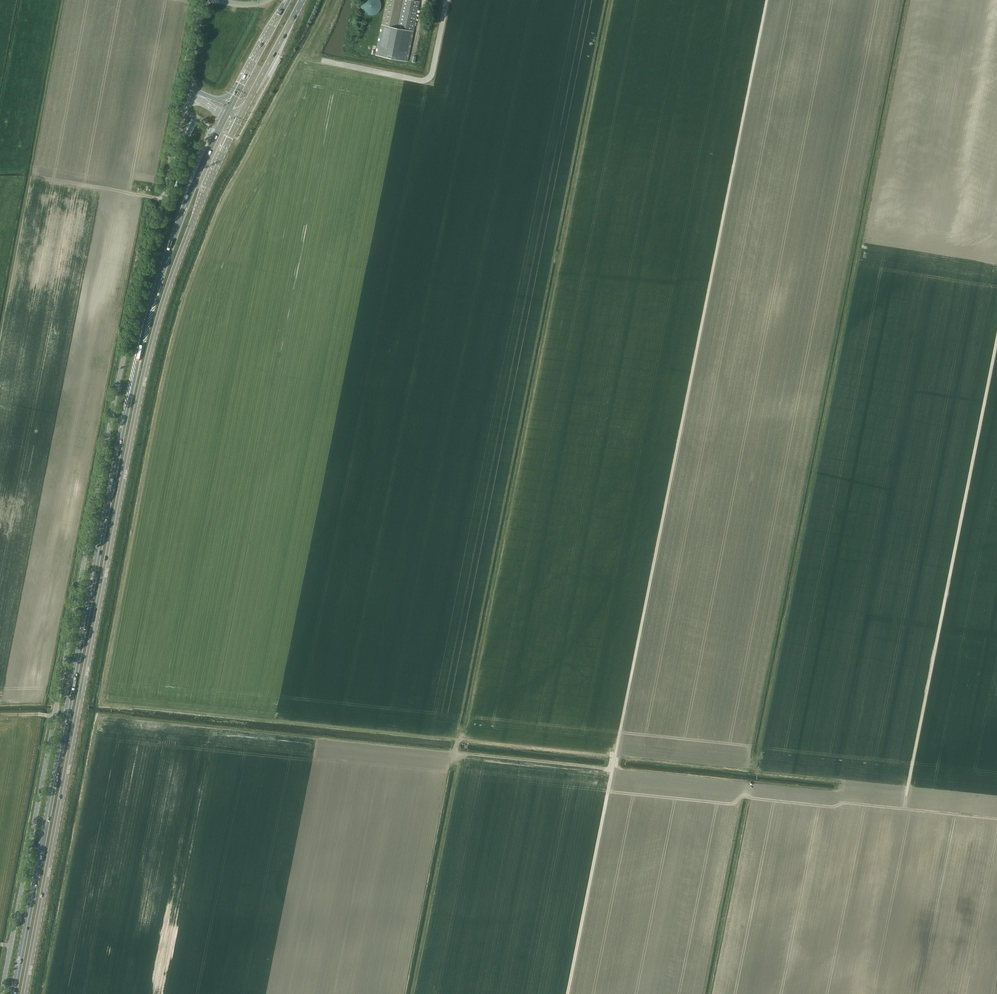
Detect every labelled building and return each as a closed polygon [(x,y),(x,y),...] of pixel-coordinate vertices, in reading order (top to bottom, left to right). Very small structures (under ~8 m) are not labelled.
[(363,13),(382,12),(381,0),(362,0),(363,13)] [(414,0),(386,0),(375,56),(407,62),(419,1),(414,0)]
